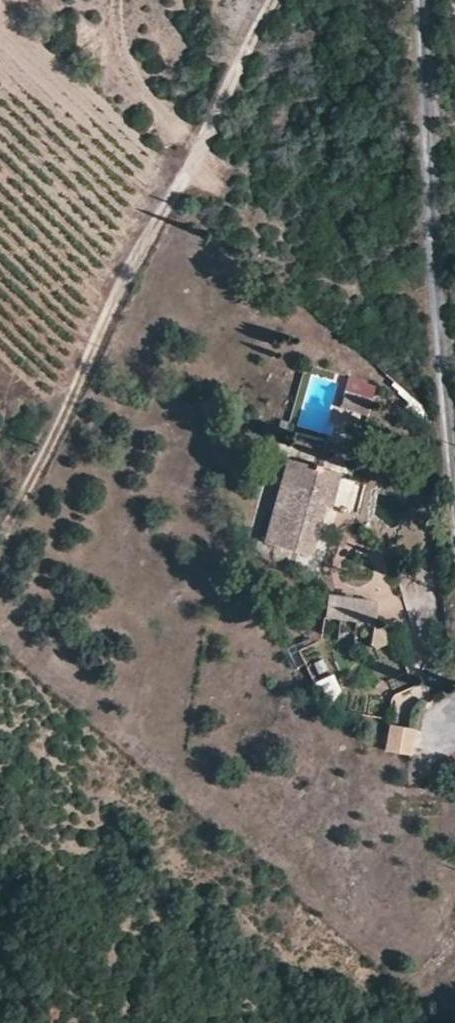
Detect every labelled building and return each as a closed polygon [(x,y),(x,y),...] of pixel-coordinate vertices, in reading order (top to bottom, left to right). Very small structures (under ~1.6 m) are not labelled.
[(366,411),(379,396),(357,378),(345,393),(366,411)] [(286,458),(263,540),(312,552),(319,525),(324,506),(333,507),(341,473),(286,458)] [(326,616),(374,622),(376,599),(327,592),(326,616)] [(375,623),(374,622),(372,641),(378,646),(393,638),(375,623)] [(325,705),(314,680),(295,689),(307,713),(325,705)] [(386,735),(409,753),(410,753),(414,726),(389,721),(386,735)] [(384,747),(409,753),(386,735),(384,747)]
